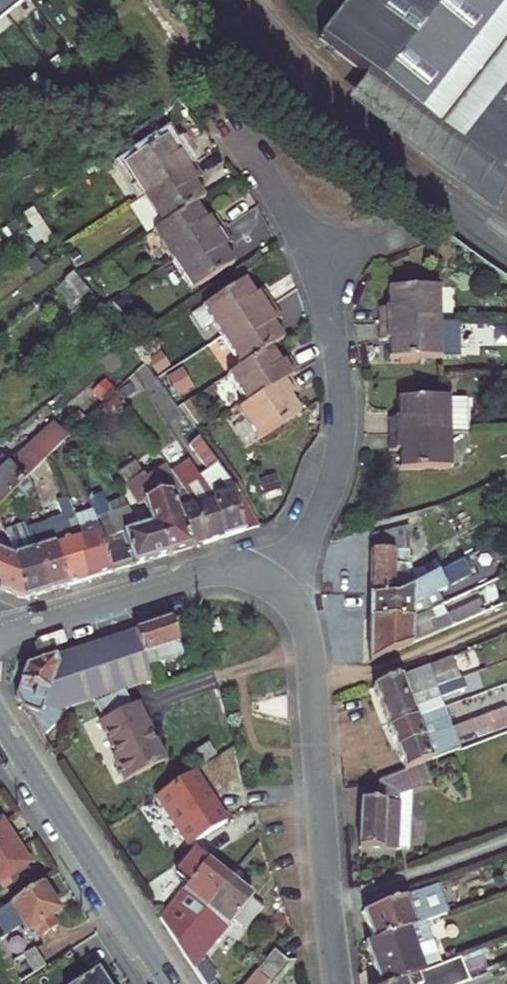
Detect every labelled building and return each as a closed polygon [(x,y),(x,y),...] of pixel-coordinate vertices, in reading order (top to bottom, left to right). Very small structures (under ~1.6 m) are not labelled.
[(30,0),(0,0),(0,23),(30,0)] [(319,39),(367,76),(506,184),(506,0),(349,0),(319,39)] [(506,195),(506,184),(367,76),(357,88),(346,103),(492,215),(497,208),(502,202),(506,195)] [(123,167),(143,197),(194,164),(185,150),(176,156),(166,139),(164,140),(151,120),(127,138),(139,157),(123,167)] [(143,197),(162,226),(195,204),(204,199),(194,183),(202,177),(194,164),(143,197)] [(59,192),(35,209),(47,226),(71,209),(59,192)] [(162,226),(153,232),(172,261),(223,229),(214,216),(206,221),(195,204),(162,226)] [(231,242),(223,229),(172,261),(191,291),(233,264),(223,248),(231,242)] [(69,255),(78,268),(86,263),(76,250),(69,255)] [(80,295),(87,289),(73,272),(64,280),(65,282),(57,289),(71,306),(82,297),(80,295)] [(244,281),(202,308),(221,338),(272,305),(263,291),(254,298),(244,281)] [(379,325),(439,323),(438,288),(388,289),(389,308),(378,309),(379,325)] [(124,318),(136,310),(126,296),(114,304),(124,318)] [(272,305),(221,338),(240,367),(270,348),(282,340),(271,324),(280,319),(272,305)] [(440,358),(439,323),(379,325),(379,341),(390,341),(390,359),(440,358)] [(147,348),(159,364),(171,355),(159,339),(147,348)] [(247,405),(289,378),(298,372),(289,359),(280,364),(270,348),(240,367),(228,375),(247,405)] [(297,392),(289,378),(247,405),(238,411),(257,441),(299,413),(288,397),(297,392)] [(399,419),(388,419),(389,435),(449,433),(448,397),(398,399),(399,419)] [(198,424),(205,419),(191,399),(183,404),(198,424)] [(14,491),(34,471),(46,459),(63,442),(89,417),(82,409),(56,433),(50,425),(10,461),(4,454),(0,458),(0,504),(14,491)] [(449,433),(389,435),(389,451),(399,450),(400,470),(450,468),(449,433)] [(209,491),(223,537),(258,526),(239,491),(198,437),(187,445),(215,483),(205,485),(209,491)] [(63,442),(46,459),(50,465),(68,455),(63,442)] [(52,469),(50,465),(46,459),(34,471),(38,477),(52,469)] [(189,461),(171,472),(195,510),(204,543),(223,537),(209,491),(205,485),(189,461)] [(158,523),(168,554),(191,547),(204,543),(195,510),(177,516),(173,505),(179,503),(170,474),(151,480),(150,477),(132,483),(138,504),(143,503),(152,525),(158,523)] [(454,485),(458,495),(474,488),(469,479),(454,485)] [(128,508),(110,514),(105,504),(101,494),(88,500),(92,512),(99,530),(111,572),(168,554),(158,523),(152,525),(137,530),(128,508)] [(88,579),(111,572),(99,530),(92,512),(75,518),(68,496),(64,498),(88,579)] [(110,514),(128,508),(122,497),(105,504),(110,514)] [(66,586),(88,579),(64,498),(59,500),(60,504),(63,511),(44,518),(47,524),(66,586)] [(44,518),(63,511),(60,504),(42,511),(44,518)] [(26,524),(6,532),(12,556),(24,599),(44,593),(28,535),(26,524)] [(28,535),(44,593),(66,586),(47,524),(42,525),(43,531),(28,535)] [(423,567),(409,571),(409,525),(372,535),(370,596),(413,586),(423,581),(423,567)] [(427,565),(423,567),(423,581),(463,561),(459,551),(446,557),(443,549),(425,557),(427,565)] [(0,551),(0,590),(24,599),(12,556),(0,551)] [(370,596),(370,619),(412,619),(427,612),(430,611),(425,601),(446,590),(443,583),(448,580),(450,584),(460,578),(463,582),(471,577),(463,561),(423,581),(413,586),(370,596)] [(370,619),(369,662),(484,612),(479,600),(447,615),(432,622),(427,612),(412,619),(370,619)] [(447,615),(442,605),(430,611),(427,612),(432,622),(447,615)] [(182,653),(171,620),(133,631),(145,666),(156,662),(182,653)] [(28,667),(15,697),(43,739),(64,707),(150,680),(149,678),(145,666),(133,631),(28,667)] [(449,657),(373,687),(381,709),(436,688),(442,685),(458,680),(449,657)] [(160,675),(156,662),(145,666),(149,678),(160,675)] [(164,687),(160,675),(149,678),(150,680),(153,690),(164,687)] [(458,680),(442,685),(447,696),(463,689),(459,679),(458,680)] [(443,708),(436,688),(381,709),(389,729),(443,708)] [(163,762),(136,705),(132,706),(124,690),(95,703),(103,720),(99,722),(117,758),(114,759),(117,763),(115,768),(118,776),(123,777),(125,781),(163,762)] [(470,698),(453,704),(457,714),(473,709),(470,698)] [(451,728),(443,708),(389,729),(396,749),(451,728)] [(456,740),(476,732),(478,738),(506,728),(506,714),(505,708),(451,728),(396,749),(405,771),(421,765),(460,750),(456,740)] [(216,754),(209,744),(192,754),(200,766),(216,754)] [(377,801),(361,800),(359,847),(395,850),(396,847),(408,848),(410,820),(398,819),(399,795),(411,790),(428,783),(421,765),(405,771),(377,781),(377,801)] [(208,780),(200,768),(183,778),(188,793),(208,780)] [(188,793),(183,778),(154,798),(162,810),(174,802),(188,793)] [(398,819),(410,820),(411,790),(399,795),(398,819)] [(179,811),(174,802),(162,810),(167,818),(179,811)] [(1,822),(0,822),(0,882),(5,879),(26,865),(29,863),(1,822)] [(229,878),(194,849),(174,873),(188,884),(159,918),(177,944),(229,878)] [(30,872),(26,865),(5,879),(9,886),(30,872)] [(263,906),(229,878),(177,944),(197,976),(209,962),(202,956),(233,918),(245,928),(263,906)] [(42,884),(0,911),(0,938),(23,924),(28,933),(33,929),(39,939),(57,926),(51,918),(60,911),(42,884)] [(418,892),(362,913),(372,941),(424,922),(447,913),(443,904),(424,911),(418,892)] [(379,983),(393,983),(422,973),(413,947),(431,941),(424,922),(372,941),(364,944),(379,983)] [(431,941),(413,947),(422,973),(440,966),(431,941)] [(45,966),(35,949),(13,961),(19,983),(45,966)] [(274,949),(245,983),(267,983),(286,959),(274,949)] [(468,981),(460,958),(440,966),(422,973),(393,983),(461,983),(468,981)] [(98,969),(75,983),(108,983),(98,969)] [(487,974),(468,981),(461,983),(491,983),(487,974)]
